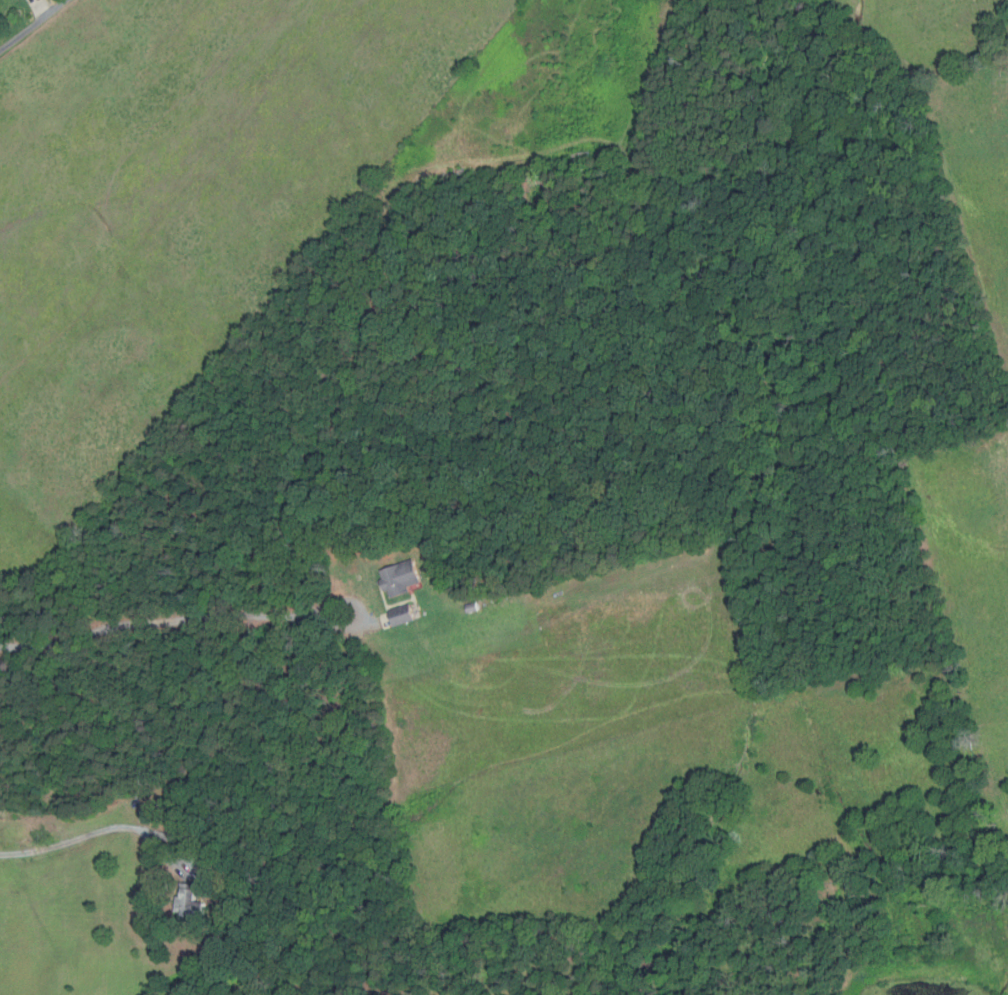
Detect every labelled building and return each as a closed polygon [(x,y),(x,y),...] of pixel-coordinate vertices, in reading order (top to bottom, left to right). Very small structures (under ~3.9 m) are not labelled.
[(379,569),(414,558),(421,582),(407,586),(408,591),(391,596),(388,589),(382,590),(379,579),(382,578),(379,569)] [(477,602),(479,610),(468,612),(466,604),(477,602)] [(410,604),(415,621),(394,626),(390,609),(410,604)] [(204,918),(184,916),(184,913),(175,911),(177,896),(180,896),(182,882),(195,884),(194,888),(199,889),(197,901),(206,902),(204,918)]
